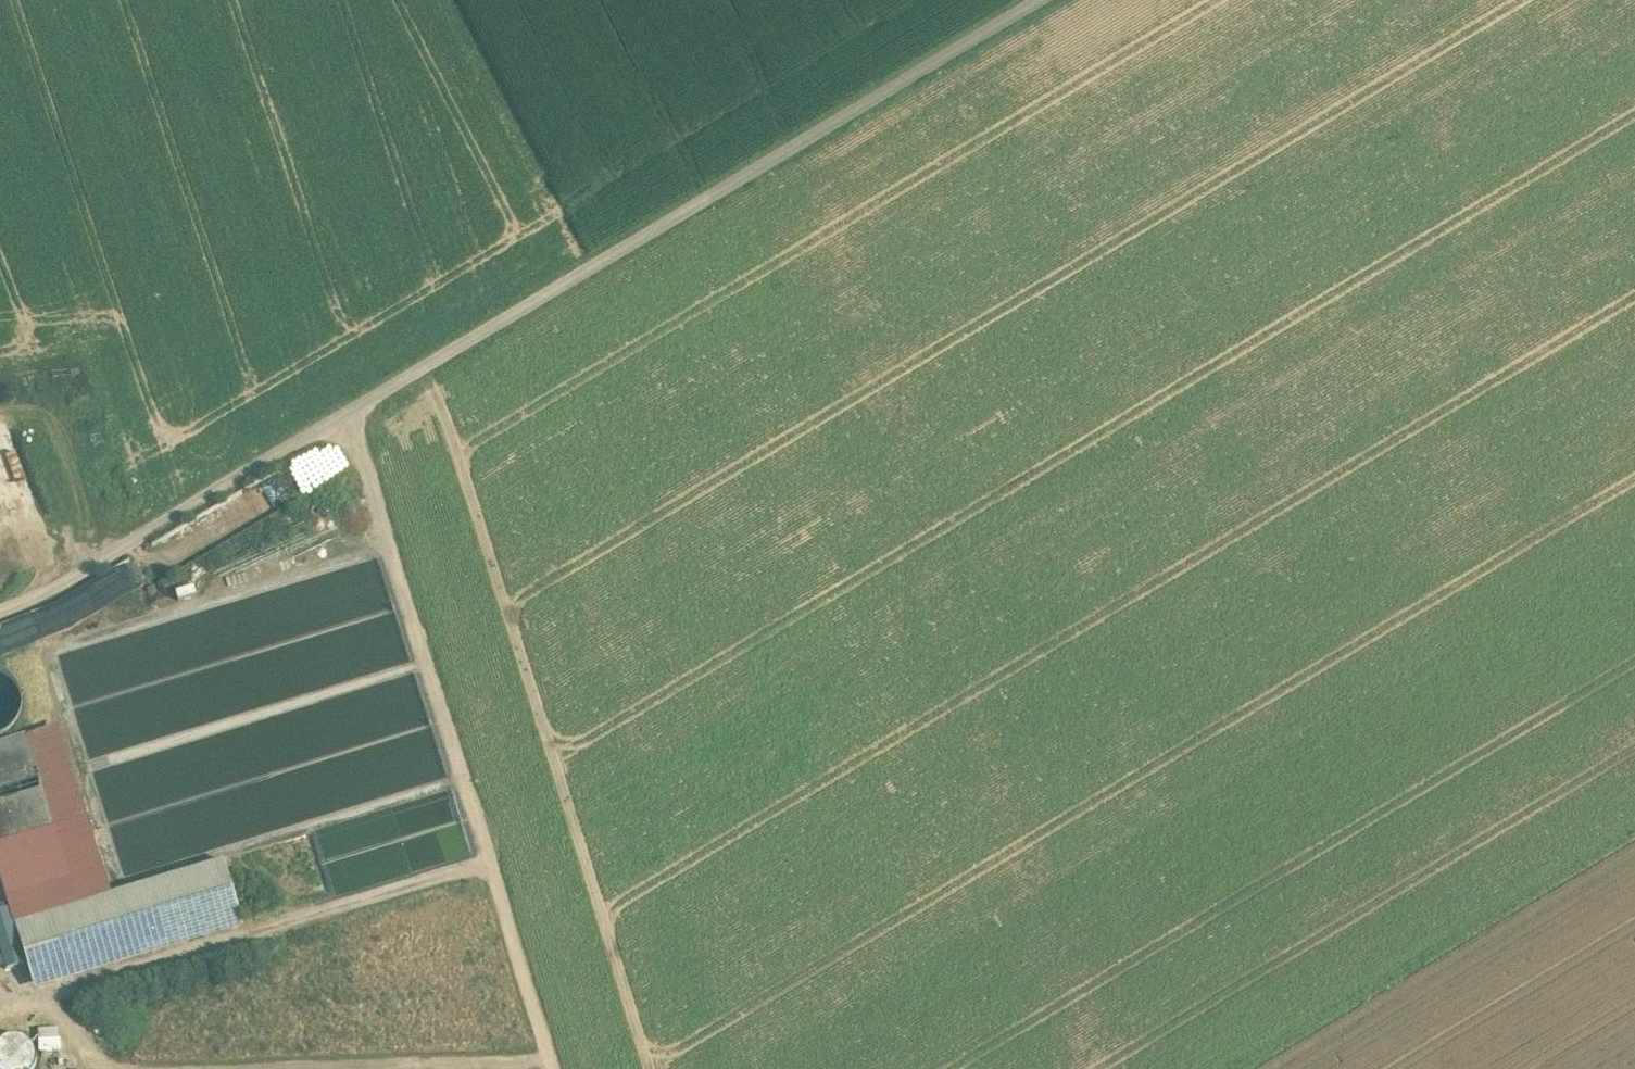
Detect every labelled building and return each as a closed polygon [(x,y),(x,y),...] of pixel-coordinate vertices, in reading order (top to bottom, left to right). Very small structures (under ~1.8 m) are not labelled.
[(6,533),(34,525),(6,426),(0,428),(0,513),(6,533)] [(131,588),(139,575),(122,565),(114,578),(131,588)] [(20,919),(122,889),(68,718),(0,739),(0,853),(20,919)] [(20,919),(41,991),(252,929),(230,857),(122,889),(20,919)] [(61,1050),(61,1027),(40,1028),(41,1051),(61,1050)] [(33,1037),(0,1041),(0,1068),(36,1068),(33,1037)]
